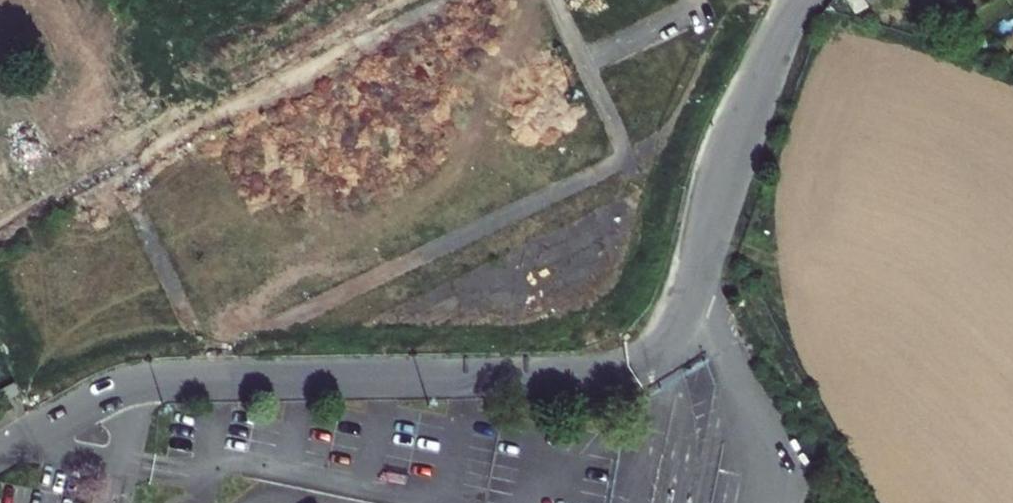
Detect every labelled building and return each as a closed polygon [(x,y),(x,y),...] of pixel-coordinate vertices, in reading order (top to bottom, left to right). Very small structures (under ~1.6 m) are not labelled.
[(18,393),(14,384),(0,391),(0,396),(2,401),(18,393)]
